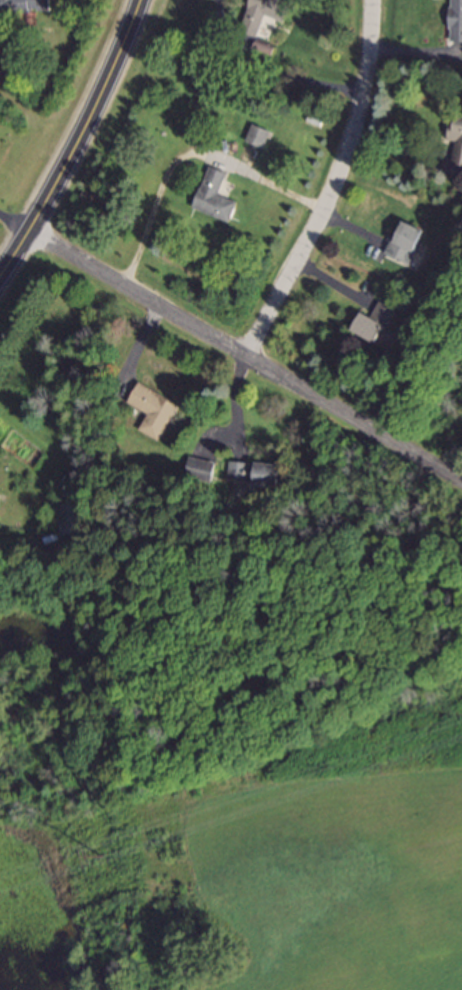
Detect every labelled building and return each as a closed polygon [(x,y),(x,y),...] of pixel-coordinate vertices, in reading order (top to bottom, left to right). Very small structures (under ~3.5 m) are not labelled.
[(51,0),(0,0),(0,16),(51,16),(51,0)] [(284,0),(252,0),(242,35),(268,42),(274,21),(282,23),(289,1),(284,0)] [(454,46),(461,46),(461,0),(455,0),(454,46)] [(461,169),(461,112),(458,111),(454,144),(461,145),(457,168),(461,169)] [(272,133),(253,126),(246,144),(265,151),(272,133)] [(228,175),(210,168),(195,211),(231,225),(238,204),(220,197),(228,175)] [(414,268),(428,234),(403,223),(389,258),(414,268)] [(400,314),(382,304),(374,320),(366,316),(356,334),(394,354),(402,338),(390,332),(400,314)] [(129,405),(149,414),(140,432),(161,442),(179,405),(138,387),(129,405)] [(213,483),(217,464),(190,458),(186,477),(213,483)] [(257,464),(231,462),(230,482),(282,486),(284,465),(257,463),(257,464)]
